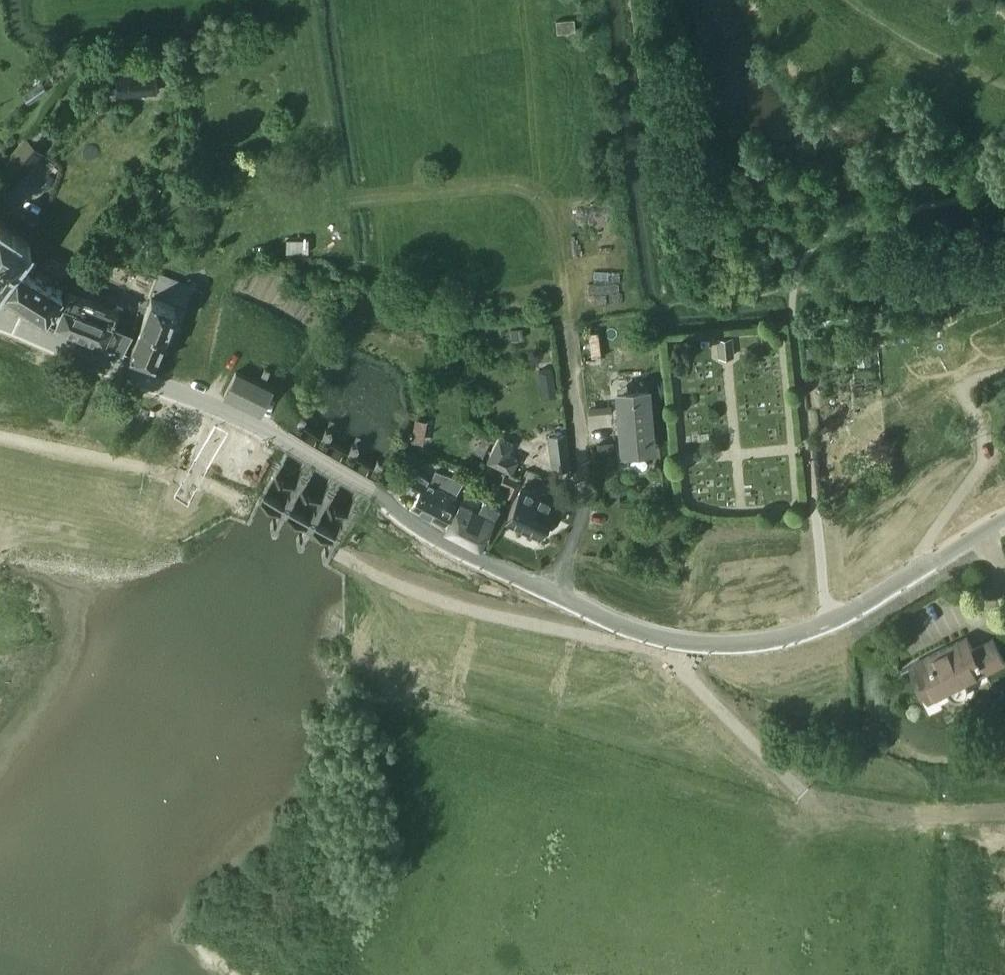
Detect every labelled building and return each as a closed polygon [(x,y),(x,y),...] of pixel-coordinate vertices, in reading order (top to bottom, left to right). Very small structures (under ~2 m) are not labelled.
[(575,31),(574,18),(556,20),(557,32),(575,31)] [(145,72),(117,74),(119,94),(146,93),(145,72)] [(9,158),(1,167),(16,180),(24,171),(9,158)] [(17,266),(32,243),(0,224),(0,293),(17,266)] [(310,239),(290,238),(289,251),(309,252),(310,239)] [(17,266),(0,293),(46,321),(46,322),(51,325),(61,303),(57,302),(62,293),(17,266)] [(163,295),(182,299),(185,283),(166,279),(163,295)] [(122,353),(130,332),(113,325),(118,311),(80,295),(74,308),(61,303),(51,325),(54,326),(53,327),(56,327),(57,331),(65,334),(69,332),(104,347),(105,346),(122,353)] [(154,366),(174,309),(150,300),(129,356),(154,366)] [(132,322),(136,310),(124,306),(120,318),(132,322)] [(733,355),(731,338),(717,339),(719,356),(733,355)] [(269,380),(274,369),(262,364),(257,375),(269,380)] [(272,389),(236,371),(224,395),(261,412),(272,389)] [(652,445),(648,396),(618,399),(622,448),(652,445)] [(425,439),(427,420),(418,419),(416,439),(425,439)] [(287,461),(288,460),(299,442),(302,436),(301,436),(302,434),(303,434),(308,426),(304,424),(285,458),(245,527),(249,529),(253,521),(252,521),(254,517),(260,506),(262,507),(269,495),(267,494),(275,480),(276,481),(280,474),(279,473),(286,461),(287,461)] [(567,466),(564,433),(553,434),(554,444),(551,447),(550,447),(552,468),(567,466)] [(309,474),(302,486),(300,485),(296,492),(298,493),(290,507),(288,506),(281,519),(283,520),(278,529),(275,534),(273,533),(270,539),(270,541),(271,542),(273,544),(275,544),(277,543),(280,537),(278,536),(286,522),(288,523),(295,510),(293,509),(301,495),(303,496),(307,489),(305,488),(312,475),(314,477),(325,457),(328,451),(327,451),(328,449),(329,449),(333,442),(334,440),(332,439),(330,437),(327,437),(326,438),(322,445),(323,446),(322,448),(321,447),(318,453),(307,473),(309,474)] [(510,474),(517,460),(506,455),(511,444),(497,437),(485,462),(510,474)] [(322,508),(324,509),(317,523),(314,521),(308,534),(309,535),(302,549),(299,548),(296,554),(296,556),(297,558),(300,559),(302,559),(303,558),(307,552),(305,551),(312,537),(314,538),(322,525),(320,524),(328,510),(329,512),(333,504),(332,503),(338,491),(340,492),(351,472),(355,467),(353,466),(354,464),(356,465),(360,457),(360,456),(359,454),(356,453),(354,453),(352,453),(348,460),(350,461),(349,463),(347,462),(344,468),(333,488),(335,489),(328,501),(326,500),(322,508)] [(383,469),(379,467),(374,475),(376,476),(375,478),(373,477),(370,482),(360,501),(359,503),(360,504),(353,516),(352,515),(348,522),(350,523),(342,537),(341,536),(333,549),(335,550),(327,564),(326,563),(322,570),(326,572),(363,504),(383,469)] [(455,496),(462,481),(435,470),(430,480),(417,473),(413,481),(422,487),(411,506),(444,524),(457,497),(455,496)] [(504,474),(499,484),(506,487),(503,494),(513,499),(521,482),(504,474)] [(561,501),(532,488),(531,491),(521,486),(507,517),(513,520),(517,522),(516,524),(527,529),(528,527),(538,532),(538,533),(539,533),(539,532),(541,529),(542,525),(544,521),(550,523),(550,524),(561,501)] [(490,500),(467,488),(445,530),(478,546),(492,518),(483,513),(490,500)] [(985,673),(1004,663),(1004,662),(993,639),(973,650),(973,648),(954,658),(949,647),(911,667),(929,702),(948,692),(949,694),(951,696),(953,698),(957,699),(960,699),(963,698),(965,696),(967,694),(969,690),(969,689),(968,684),(967,682),(985,673)]
